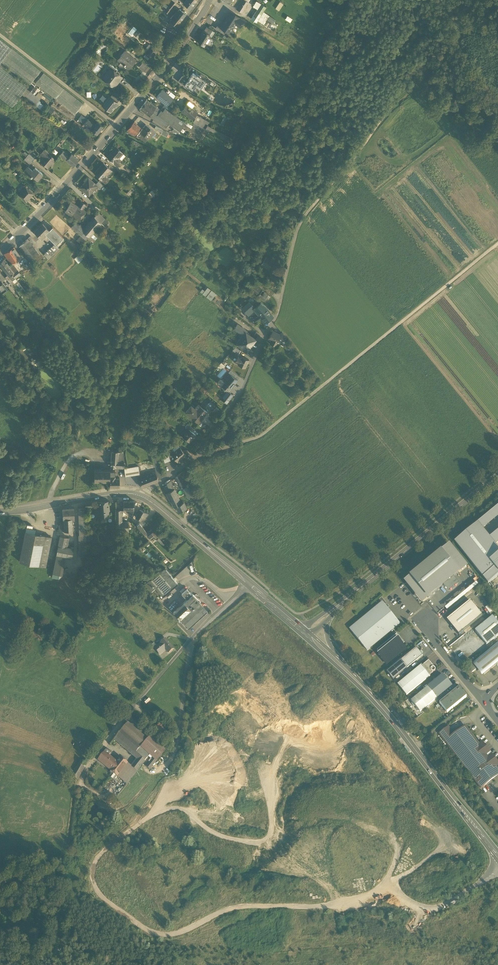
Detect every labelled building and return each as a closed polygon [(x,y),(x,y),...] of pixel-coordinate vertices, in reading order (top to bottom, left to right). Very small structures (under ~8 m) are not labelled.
[(176,2),(174,0),(171,0),(169,4),(169,5),(168,6),(167,7),(166,7),(166,8),(167,8),(170,11),(172,8),(176,2)] [(194,2),(192,0),(186,0),(183,3),(190,8),(194,2)] [(240,11),(246,1),(244,0),(242,0),(237,9),(240,11)] [(244,0),(246,1),(240,11),(242,12),(249,0),(244,0)] [(266,6),(261,3),(257,9),(251,19),(256,22),(266,6)] [(175,12),(173,14),(181,20),(186,13),(179,8),(176,13),(175,12)] [(225,30),(228,32),(230,29),(231,29),(233,27),(232,26),(234,23),(238,25),(240,25),(241,24),(242,23),(242,22),(241,20),(240,19),(231,13),(228,18),(227,18),(224,22),(225,23),(222,28),(223,28),(225,30)] [(176,26),(181,20),(173,14),(172,16),(173,17),(170,21),(176,26)] [(267,20),(266,19),(263,24),(270,28),(273,23),(267,20)] [(236,28),(238,25),(234,23),(232,26),(233,27),(231,29),(230,29),(228,32),(232,34),(234,31),(235,32),(237,29),(236,28)] [(137,30),(134,35),(138,38),(142,33),(137,30)] [(198,42),(203,45),(206,41),(211,44),(214,39),(211,37),(209,36),(210,34),(204,30),(202,34),(203,35),(198,42)] [(0,63),(12,48),(0,39),(0,63)] [(150,57),(151,58),(157,50),(151,45),(148,49),(145,53),(150,57)] [(41,71),(12,48),(0,63),(4,65),(29,85),(41,71)] [(126,66),(129,68),(136,60),(125,51),(118,60),(121,62),(126,66)] [(139,67),(144,71),(148,66),(143,62),(139,67)] [(110,69),(115,73),(115,72),(117,70),(109,64),(107,67),(110,69)] [(12,107),(22,94),(27,88),(27,87),(2,68),(0,66),(0,98),(12,107)] [(104,79),(114,87),(117,83),(116,82),(118,80),(119,81),(121,77),(115,72),(115,73),(110,69),(106,74),(107,75),(104,79)] [(35,83),(74,114),(75,114),(83,105),(83,103),(44,73),(35,83)] [(189,87),(191,89),(194,85),(195,83),(199,86),(203,81),(200,78),(196,75),(192,73),(189,77),(188,78),(189,79),(188,80),(187,80),(183,85),(185,87),(186,86),(188,87),(189,87)] [(194,85),(195,86),(199,89),(206,80),(197,74),(196,74),(196,75),(200,78),(203,81),(199,86),(195,83),(194,85)] [(178,81),(183,85),(187,80),(182,76),(181,75),(178,81)] [(40,99),(36,95),(38,92),(40,90),(35,85),(33,87),(32,87),(31,88),(32,89),(30,91),(25,97),(35,105),(38,102),(40,99)] [(22,94),(25,97),(30,91),(27,88),(22,94)] [(165,103),(167,105),(173,98),(168,94),(162,90),(156,97),(165,103)] [(111,98),(117,103),(122,96),(115,91),(111,98)] [(102,105),(111,112),(118,103),(117,103),(111,98),(109,96),(102,105)] [(139,109),(149,116),(156,107),(146,100),(139,109)] [(45,107),(38,102),(35,105),(43,110),(45,107)] [(181,110),(192,119),(197,111),(192,107),(187,103),(181,110)] [(174,127),(179,131),(185,122),(165,108),(163,110),(163,111),(161,110),(156,107),(149,116),(163,126),(163,125),(166,127),(169,123),(174,127)] [(78,119),(84,124),(87,119),(82,115),(78,119)] [(193,122),(194,122),(204,128),(205,128),(207,125),(209,122),(197,115),(195,118),(193,122)] [(91,130),(97,135),(103,126),(97,122),(94,125),(93,127),(90,124),(92,123),(87,119),(84,124),(87,126),(91,130)] [(127,130),(134,136),(141,128),(134,122),(127,130)] [(203,131),(204,128),(194,122),(192,125),(190,130),(195,132),(196,130),(199,132),(202,133),(203,131)] [(140,132),(147,139),(150,135),(151,136),(155,132),(146,124),(140,132)] [(229,137),(207,125),(205,128),(209,131),(227,140),(229,137)] [(147,139),(140,132),(137,136),(145,142),(147,139)] [(107,157),(116,165),(120,160),(117,158),(122,152),(116,147),(113,149),(115,150),(111,154),(110,153),(107,157)] [(41,162),(47,167),(54,159),(44,150),(41,153),(45,157),(41,162)] [(66,160),(73,166),(78,160),(71,154),(69,156),(63,151),(60,154),(65,159),(66,160)] [(100,178),(105,183),(109,179),(105,175),(111,169),(103,163),(99,168),(95,173),(100,178)] [(32,175),(37,180),(42,173),(35,167),(32,170),(28,166),(24,171),(31,176),(32,175)] [(114,173),(111,169),(105,175),(109,179),(114,173)] [(80,187),(89,195),(97,185),(95,184),(88,178),(80,187)] [(19,194),(26,201),(33,193),(26,186),(19,194)] [(131,187),(125,192),(129,196),(134,191),(131,187)] [(159,192),(154,188),(148,195),(153,199),(159,192)] [(65,211),(71,215),(77,206),(71,201),(65,211)] [(71,215),(79,220),(86,210),(85,209),(87,205),(81,202),(78,206),(77,206),(71,215)] [(94,216),(100,223),(101,222),(104,218),(98,212),(94,216)] [(82,231),(89,236),(90,235),(92,233),(100,223),(94,216),(85,227),(82,231)] [(109,222),(104,218),(101,222),(105,226),(109,222)] [(80,235),(86,239),(87,238),(89,236),(82,231),(85,227),(80,223),(79,225),(75,222),(71,227),(80,235)] [(41,238),(45,233),(49,229),(42,223),(34,231),(41,238)] [(45,233),(55,243),(62,236),(52,227),(49,229),(45,233)] [(86,239),(80,235),(76,239),(82,244),(86,239)] [(19,245),(23,251),(31,243),(30,241),(27,238),(19,245)] [(32,245),(31,243),(23,251),(32,263),(41,256),(32,245)] [(48,258),(59,247),(58,246),(56,244),(55,243),(54,244),(55,244),(54,245),(54,246),(45,255),(48,258)] [(44,254),(45,255),(54,246),(54,245),(55,244),(54,244),(44,254)] [(5,253),(11,263),(20,256),(14,247),(5,253)] [(74,259),(78,262),(82,258),(79,254),(74,259)] [(270,271),(270,269),(267,267),(267,266),(264,264),(267,258),(266,256),(261,265),(270,271)] [(266,256),(267,258),(274,262),(270,269),(270,271),(276,261),(266,256)] [(4,268),(9,264),(4,258),(0,261),(0,264),(3,269),(4,268)] [(267,267),(270,269),(274,262),(267,258),(264,264),(267,266),(267,267)] [(16,270),(18,269),(13,263),(10,265),(10,266),(9,266),(14,272),(16,270)] [(10,265),(9,264),(4,268),(7,272),(7,273),(8,274),(9,276),(12,273),(14,272),(9,266),(10,266),(10,265)] [(17,280),(15,277),(12,273),(9,276),(8,274),(5,276),(12,284),(15,282),(17,280)] [(244,284),(251,290),(256,284),(249,279),(244,284)] [(160,284),(156,288),(161,292),(165,288),(160,284)] [(255,293),(257,295),(262,289),(256,284),(251,290),(253,292),(254,293),(255,293)] [(207,287),(202,294),(210,301),(215,294),(207,287)] [(268,294),(262,289),(257,295),(263,300),(268,294)] [(242,308),(248,315),(254,309),(253,307),(254,307),(249,301),(242,308)] [(254,309),(258,313),(267,307),(264,305),(260,302),(254,307),(253,307),(254,309)] [(261,318),(264,323),(273,317),(269,309),(267,307),(258,313),(259,315),(261,318)] [(234,328),(244,335),(246,332),(246,333),(247,331),(237,324),(234,328)] [(271,344),(275,346),(280,337),(281,335),(279,334),(273,331),(269,338),(273,340),(271,344)] [(280,337),(284,339),(283,341),(285,342),(287,338),(282,331),(279,334),(281,335),(280,337)] [(237,344),(247,351),(256,340),(246,333),(246,332),(244,335),(237,344)] [(24,360),(26,358),(28,357),(26,355),(21,348),(17,351),(24,360)] [(32,350),(26,355),(28,357),(26,358),(32,365),(39,360),(32,350)] [(238,365),(245,368),(249,360),(238,355),(235,362),(238,364),(238,365)] [(42,364),(39,360),(32,365),(35,369),(42,364)] [(230,375),(237,380),(240,377),(231,370),(228,373),(230,375)] [(230,375),(224,382),(222,385),(229,391),(237,380),(230,375)] [(205,392),(209,387),(204,384),(199,390),(205,395),(207,393),(205,392)] [(224,397),(228,401),(233,395),(228,391),(224,397)] [(186,412),(191,416),(196,411),(195,410),(196,409),(194,408),(191,405),(186,412)] [(197,411),(196,411),(191,416),(198,422),(202,418),(201,418),(207,411),(203,408),(201,406),(197,411)] [(212,411),(216,415),(220,411),(216,407),(212,411)] [(187,427),(192,431),(194,428),(188,423),(185,425),(187,427)] [(182,435),(189,441),(195,434),(192,431),(187,427),(185,430),(185,432),(182,435)] [(170,452),(177,461),(186,454),(180,446),(180,447),(174,451),(173,449),(170,452)] [(110,467),(124,468),(123,451),(119,451),(111,451),(110,467)] [(170,460),(167,453),(162,455),(165,462),(170,460)] [(135,466),(124,468),(124,469),(125,475),(136,474),(135,466)] [(110,470),(97,470),(97,472),(94,472),(94,480),(110,480),(110,475),(110,470)] [(147,477),(146,476),(145,473),(138,476),(138,478),(142,487),(158,481),(156,474),(148,477),(147,477)] [(182,489),(183,489),(188,486),(182,473),(176,476),(182,489)] [(115,477),(115,475),(110,475),(110,480),(110,486),(119,486),(119,477),(115,477)] [(191,485),(188,486),(183,489),(188,499),(196,495),(191,485)] [(181,503),(174,488),(170,491),(166,492),(169,497),(168,497),(171,501),(174,507),(176,506),(181,503)] [(123,509),(130,509),(134,509),(134,500),(123,500),(123,509)] [(97,501),(98,509),(98,517),(100,517),(106,516),(110,516),(109,501),(97,501)] [(176,506),(179,512),(186,508),(184,502),(181,503),(176,506)] [(478,522),(483,529),(497,516),(497,506),(478,522)] [(73,518),(73,521),(74,521),(74,518),(74,507),(62,508),(63,518),(73,518)] [(141,519),(141,520),(142,519),(143,520),(143,519),(142,518),(144,515),(146,512),(141,508),(136,516),(141,519)] [(63,518),(63,530),(73,530),(73,521),(73,518),(63,518)] [(127,520),(121,520),(117,520),(117,523),(117,531),(129,530),(129,523),(127,520)] [(478,522),(454,541),(488,583),(497,575),(497,571),(490,561),(497,554),(497,547),(495,543),(490,537),(483,529),(478,522)] [(107,530),(107,534),(113,534),(113,532),(117,532),(117,531),(117,523),(109,523),(109,530),(107,530)] [(137,526),(144,533),(146,532),(142,526),(140,524),(137,526)] [(490,537),(495,543),(497,541),(497,530),(490,537)] [(26,563),(39,565),(45,535),(35,533),(25,532),(19,562),(26,563)] [(45,535),(39,565),(46,567),(52,537),(45,535)] [(66,556),(72,557),(74,549),(66,547),(68,537),(60,535),(56,554),(66,556)] [(78,551),(78,557),(87,557),(86,535),(79,535),(78,535),(79,551),(78,551)] [(442,552),(459,573),(467,566),(450,545),(442,552)] [(411,577),(428,598),(444,585),(453,578),(459,573),(442,552),(411,577)] [(56,554),(52,578),(59,579),(60,575),(62,575),(66,556),(56,554)] [(497,571),(497,554),(490,561),(497,571)] [(155,588),(161,595),(177,582),(165,568),(144,584),(150,592),(155,588)] [(428,598),(411,577),(405,581),(422,602),(428,598)] [(453,578),(444,585),(446,588),(451,588),(455,585),(455,580),(453,578)] [(458,584),(455,580),(455,585),(451,588),(446,588),(449,592),(458,584)] [(182,594),(187,599),(192,594),(187,589),(182,594)] [(192,594),(187,599),(194,607),(199,602),(200,601),(199,602),(193,595),(193,594),(192,594)] [(194,607),(187,599),(173,612),(180,620),(189,611),(194,607)] [(470,601),(447,620),(459,635),(482,616),(470,601)] [(194,607),(189,611),(197,621),(207,611),(199,602),(194,607)] [(350,629),(367,650),(400,623),(383,603),(350,629)] [(189,629),(197,621),(189,611),(180,620),(189,629)] [(487,645),(497,635),(497,623),(493,616),(475,630),(487,645)] [(397,633),(377,650),(380,653),(398,638),(401,642),(403,640),(397,633)] [(379,654),(387,664),(406,648),(403,644),(401,642),(398,638),(380,653),(379,654)] [(173,649),(166,640),(161,644),(166,649),(168,653),(173,649)] [(484,674),(497,662),(497,643),(474,662),(484,674)] [(155,649),(159,654),(163,650),(164,651),(166,649),(161,644),(155,649)] [(401,660),(407,668),(423,655),(417,647),(401,660)] [(470,662),(466,657),(461,661),(465,666),(470,662)] [(401,660),(387,672),(393,679),(407,668),(401,660)] [(429,660),(422,666),(430,675),(433,672),(434,672),(435,671),(436,669),(435,668),(434,667),(434,666),(429,660)] [(484,674),(474,662),(473,664),(482,675),(484,674)] [(468,668),(472,672),(476,669),(473,664),(468,668)] [(430,676),(430,675),(422,666),(421,665),(398,684),(407,695),(430,676)] [(443,676),(429,687),(437,697),(451,686),(448,682),(443,676)] [(420,712),(437,697),(429,687),(411,701),(420,712)] [(440,703),(447,713),(467,697),(459,688),(440,703)] [(121,731),(141,747),(147,739),(128,723),(121,731)] [(155,731),(163,739),(169,732),(161,724),(155,731)] [(481,788),(487,783),(486,781),(497,772),(497,769),(496,766),(479,744),(471,734),(465,726),(454,735),(448,727),(440,733),(439,734),(440,734),(446,741),(445,742),(481,788)] [(115,739),(134,755),(141,747),(121,731),(115,739)] [(150,735),(147,739),(141,747),(150,755),(151,753),(157,759),(166,749),(150,735)] [(479,744),(496,766),(497,765),(497,762),(482,742),(479,744)] [(145,761),(150,755),(141,747),(134,755),(138,758),(140,757),(145,761)] [(114,761),(109,757),(104,753),(104,754),(98,761),(108,769),(111,771),(117,763),(114,761)] [(136,771),(137,771),(145,761),(140,757),(138,758),(131,767),(136,771)] [(146,767),(150,770),(157,761),(153,758),(146,767)] [(111,771),(117,776),(127,764),(120,759),(117,763),(111,771)] [(70,779),(75,782),(85,765),(79,761),(70,779)] [(127,764),(117,776),(127,784),(136,771),(131,767),(127,764)] [(487,783),(497,775),(497,772),(486,781),(487,783)]
